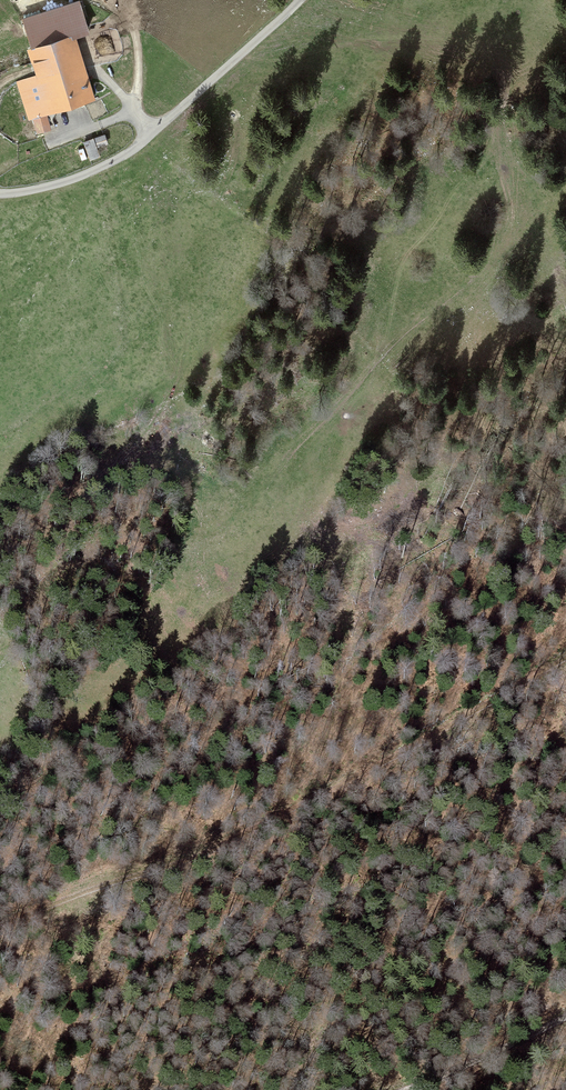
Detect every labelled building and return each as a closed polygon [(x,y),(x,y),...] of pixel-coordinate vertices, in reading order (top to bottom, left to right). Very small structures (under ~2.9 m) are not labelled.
[(20,13),(30,40),(28,41),(38,69),(18,77),(31,112),(35,110),(41,125),(53,121),(47,105),(93,88),(71,26),(84,21),(77,0),(55,0),(20,13)] [(104,135),(96,138),(99,146),(107,143),(104,135)] [(89,160),(99,157),(93,139),(83,143),(89,160)]
